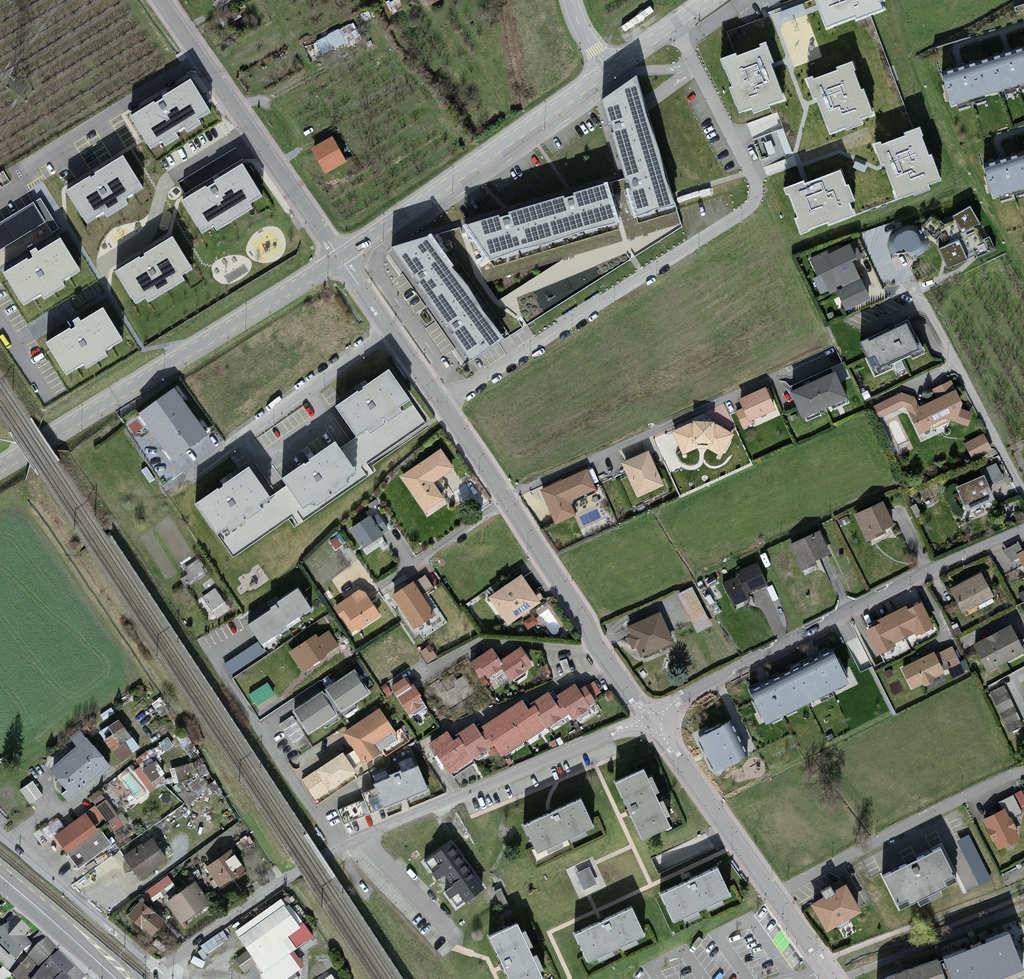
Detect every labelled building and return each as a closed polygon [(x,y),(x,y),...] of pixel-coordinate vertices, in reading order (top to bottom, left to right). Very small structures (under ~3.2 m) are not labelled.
[(401,0),(395,0),(385,5),(391,15),(405,8),(401,0)] [(885,9),(882,2),(885,1),(885,0),(814,0),(817,8),(826,29),(854,18),(855,21),(885,9)] [(782,13),(805,12),(805,3),(781,4),(782,13)] [(240,17),(237,10),(220,18),(223,25),(240,17)] [(346,40),(341,27),(317,38),(323,51),(346,40)] [(750,115),(769,108),(768,106),(785,99),(772,66),(771,64),(774,63),(766,42),(757,45),(758,48),(736,56),(735,54),(717,61),(721,70),(722,69),(729,88),(727,89),(736,114),(748,109),(750,115)] [(939,73),(948,106),(1023,84),(1023,49),(1007,53),(961,66),(939,73)] [(844,131),(863,124),(861,121),(875,116),(864,88),(861,90),(854,71),(856,71),(852,62),(835,68),(836,70),(813,78),(812,76),(804,79),(812,99),(814,98),(815,101),(828,133),(843,128),(844,131)] [(632,78),(597,103),(632,218),(671,206),(632,78)] [(157,102),(131,118),(151,150),(164,142),(167,147),(181,138),(179,134),(186,130),(188,134),(203,125),(201,121),(212,114),(191,81),(165,97),(166,99),(158,104),(157,102)] [(912,196),(931,189),(929,186),(943,181),(932,154),(929,155),(922,137),(923,136),(920,127),(903,133),(904,135),(881,144),(880,141),(872,144),(880,164),(882,163),(883,166),(896,199),(910,193),(912,196)] [(332,139),(311,150),(323,173),(345,162),(332,139)] [(981,165),(991,198),(1023,188),(1023,152),(1002,159),(981,165)] [(93,176),(68,192),(88,224),(105,213),(108,217),(129,204),(127,200),(145,189),(124,156),(96,174),(98,176),(94,178),(93,176)] [(207,185),(182,201),(202,233),(214,226),(216,230),(253,208),(250,203),(263,196),(243,164),(214,181),(215,182),(208,187),(207,185)] [(855,200),(850,185),(847,186),(841,170),(806,182),(804,183),(803,181),(783,188),(785,194),(788,193),(797,217),(794,218),(800,234),(809,230),(809,229),(828,222),(829,224),(854,215),(850,203),(855,200)] [(600,186),(460,228),(484,262),(612,224),(600,186)] [(0,222),(0,250),(45,222),(33,202),(0,222)] [(963,229),(980,220),(971,202),(953,211),(963,229)] [(889,248),(892,256),(905,252),(911,258),(919,255),(927,252),(930,246),(926,235),(918,227),(912,226),(906,226),(895,232),(890,236),(888,241),(889,248)] [(940,245),(948,264),(967,255),(959,236),(940,245)] [(31,256),(1,273),(23,310),(41,299),(44,303),(69,288),(66,283),(84,273),(62,237),(41,250),(38,246),(28,252),(31,256)] [(142,256),(117,272),(137,304),(146,298),(149,303),(186,280),(184,276),(194,270),(174,237),(146,255),(147,256),(143,259),(142,256)] [(423,239),(386,250),(464,362),(495,341),(423,239)] [(833,249),(810,259),(818,277),(812,280),(820,298),(863,280),(855,263),(861,261),(854,245),(834,253),(833,249)] [(45,342),(68,378),(83,368),(86,373),(112,357),(109,353),(126,342),(104,307),(84,320),(81,314),(71,321),(73,325),(45,342)] [(870,340),(863,343),(870,360),(878,357),(883,369),(921,352),(910,326),(872,343),(870,340)] [(359,438),(416,401),(394,369),(337,407),(357,436),(359,438)] [(838,374),(793,393),(805,420),(850,400),(838,374)] [(902,395),(874,408),(879,420),(903,408),(906,410),(920,437),(950,422),(969,428),(973,414),(962,410),(964,405),(952,382),(932,391),(937,401),(919,409),(914,398),(902,395)] [(174,388),(139,414),(172,460),(208,435),(174,388)] [(768,389),(740,400),(744,410),(736,413),(743,429),(753,425),(752,422),(777,412),(768,389)] [(357,436),(345,445),(368,477),(378,470),(372,462),(430,424),(416,401),(359,438),(357,436)] [(695,422),(673,433),(683,457),(697,450),(708,450),(723,458),(735,435),(715,423),(695,422)] [(984,436),(964,445),(973,462),(992,452),(984,436)] [(307,518),(368,477),(345,445),(341,440),(282,480),(286,485),(307,518)] [(441,451),(401,478),(427,516),(447,502),(435,484),(455,471),(441,451)] [(649,453),(622,465),(638,500),(665,488),(649,453)] [(229,549),(284,510),(275,494),(255,465),(199,503),(229,549)] [(983,478),(957,489),(967,512),(995,500),(996,504),(1011,497),(996,465),(981,472),(983,478)] [(587,471),(541,492),(556,527),(578,517),(572,503),(597,492),(587,471)] [(286,485),(275,494),(284,510),(229,549),(234,557),(289,520),(295,527),(307,518),(286,485)] [(884,504),(856,517),(867,542),(896,529),(884,504)] [(371,516),(350,530),(364,552),(384,538),(382,534),(388,530),(378,516),(373,519),(371,516)] [(820,531),(790,546),(802,569),(832,555),(820,531)] [(337,537),(329,542),(334,551),(342,546),(337,537)] [(1017,555),(1023,551),(1019,544),(1003,552),(1012,563),(1019,559),(1017,555)] [(192,560),(188,553),(178,558),(182,565),(192,560)] [(192,581),(204,573),(197,563),(185,570),(192,581)] [(768,586),(758,564),(736,574),(738,578),(723,584),(734,607),(751,600),(748,595),(768,586)] [(983,574),(951,590),(964,614),(995,598),(983,574)] [(425,577),(393,597),(415,632),(437,618),(423,597),(434,590),(425,577)] [(522,577),(490,599),(508,626),(541,604),(522,577)] [(271,609),(248,625),(262,645),(289,628),(287,626),(313,608),(298,588),(278,601),(279,603),(270,608),(271,609)] [(217,620),(230,611),(215,589),(201,599),(217,620)] [(693,589),(678,596),(696,634),(711,626),(693,589)] [(354,595),(333,609),(341,620),(347,616),(358,633),(381,618),(368,597),(359,603),(354,595)] [(881,625),(867,631),(879,656),(897,647),(896,644),(916,634),(918,637),(936,629),(924,604),(910,610),(908,606),(879,620),(881,625)] [(661,613),(628,628),(632,636),(626,638),(632,653),(637,650),(641,659),(675,645),(661,613)] [(525,621),(529,627),(538,620),(534,614),(525,621)] [(974,645),(988,672),(1023,654),(1023,649),(1012,625),(974,645)] [(317,635),(288,654),(300,673),(339,649),(329,633),(319,639),(317,635)] [(266,653),(259,642),(223,665),(230,676),(266,653)] [(430,647),(421,653),(429,665),(438,659),(430,647)] [(522,647),(501,660),(505,665),(501,667),(508,678),(510,682),(534,667),(522,647)] [(832,648),(746,690),(762,725),(848,681),(832,648)] [(935,652),(901,668),(912,691),(924,685),(926,688),(936,683),(934,679),(949,672),(953,680),(965,674),(952,648),(937,655),(935,652)] [(494,649),(470,664),(488,691),(508,678),(501,667),(505,665),(501,660),(494,649)] [(323,693),(293,711),(309,735),(337,717),(335,713),(339,711),(340,714),(371,695),(356,672),(326,691),(328,694),(324,696),(323,693)] [(405,679),(391,688),(409,716),(427,705),(414,685),(411,687),(405,679)] [(557,696),(559,700),(570,717),(572,721),(591,710),(590,707),(595,704),(593,699),(601,694),(594,682),(580,691),(575,684),(557,696)] [(268,685),(249,696),(255,707),(274,696),(268,685)] [(390,695),(385,686),(380,689),(385,698),(390,695)] [(1005,687),(990,693),(1009,734),(1023,728),(1005,687)] [(531,704),(533,707),(536,705),(543,715),(539,717),(547,731),(570,717),(559,700),(556,702),(550,692),(531,704)] [(485,731),(495,748),(502,759),(547,731),(539,717),(543,715),(536,705),(533,707),(529,710),(523,701),(482,726),(485,731)] [(381,711),(342,734),(353,751),(346,755),(356,771),(379,757),(374,748),(395,735),(381,711)] [(293,713),(280,721),(292,741),(305,733),(293,713)] [(746,755),(738,739),(729,720),(694,737),(711,775),(746,755)] [(120,721),(100,734),(120,763),(140,749),(120,721)] [(459,739),(473,761),(495,748),(485,731),(481,734),(475,724),(456,736),(459,739)] [(62,796),(68,803),(110,768),(80,732),(70,741),(77,748),(49,771),(67,792),(62,796)] [(449,732),(430,744),(450,775),(473,761),(459,739),(455,742),(449,732)] [(130,768),(114,780),(134,807),(149,797),(146,794),(155,788),(152,784),(162,776),(146,753),(135,761),(140,768),(133,773),(130,768)] [(179,779),(193,775),(189,761),(175,766),(179,779)] [(433,797),(421,765),(404,771),(403,769),(388,774),(390,777),(372,784),(384,815),(433,797)] [(646,772),(618,784),(645,842),(673,829),(669,820),(673,818),(665,802),(660,804),(657,796),(662,793),(654,778),(650,780),(646,772)] [(40,791),(20,802),(26,812),(46,801),(40,791)] [(57,819),(40,831),(47,842),(53,838),(77,872),(112,848),(98,828),(105,823),(115,836),(126,829),(99,792),(88,800),(94,808),(64,829),(57,819)] [(999,803),(1003,811),(1007,809),(1012,820),(1023,815),(1014,796),(999,803)] [(583,801),(526,827),(539,855),(547,851),(549,856),(565,849),(563,844),(571,840),(573,844),(589,837),(588,832),(596,829),(583,801)] [(362,802),(337,812),(343,826),(367,816),(362,802)] [(1003,811),(984,820),(998,852),(1022,841),(1012,820),(1007,809),(1003,811)] [(990,880),(968,834),(955,840),(978,887),(990,880)] [(153,839),(124,859),(140,882),(169,862),(153,839)] [(485,890),(452,843),(431,858),(464,905),(485,890)] [(944,846),(882,876),(901,914),(917,906),(920,911),(948,898),(945,892),(962,883),(944,846)] [(231,852),(205,870),(219,889),(245,871),(231,852)] [(719,869),(663,897),(677,924),(685,919),(687,924),(702,916),(701,913),(709,909),(711,913),(726,905),(724,901),(733,897),(719,869)] [(174,888),(167,879),(143,897),(150,906),(174,888)] [(211,905),(195,884),(165,905),(181,927),(211,905)] [(826,898),(812,905),(827,933),(837,928),(838,931),(851,924),(849,921),(863,914),(848,885),(835,893),(832,888),(823,892),(826,898)] [(239,931),(252,950),(239,958),(248,971),(261,962),(269,972),(264,976),(266,978),(288,978),(304,968),(294,953),(315,938),(287,898),(239,931)] [(164,923),(140,903),(127,918),(151,938),(164,923)] [(634,909),(577,936),(590,963),(599,959),(601,964),(617,956),(615,952),(622,948),(625,954),(641,946),(639,941),(647,937),(634,909)] [(12,978),(13,978),(88,978),(48,941),(47,942),(39,935),(35,939),(17,922),(11,928),(9,926),(0,935),(0,948),(21,969),(12,978)] [(491,937),(510,978),(545,978),(542,973),(546,971),(539,955),(534,957),(530,949),(535,947),(527,931),(523,933),(519,924),(491,937)] [(945,978),(993,978),(1022,968),(1007,930),(937,958),(945,978)] [(210,953),(200,951),(198,960),(210,963),(211,957),(209,957),(210,953)] [(937,958),(887,977),(884,978),(945,978),(937,958)] [(0,971),(0,978),(8,978),(13,972),(4,966),(0,971)]
